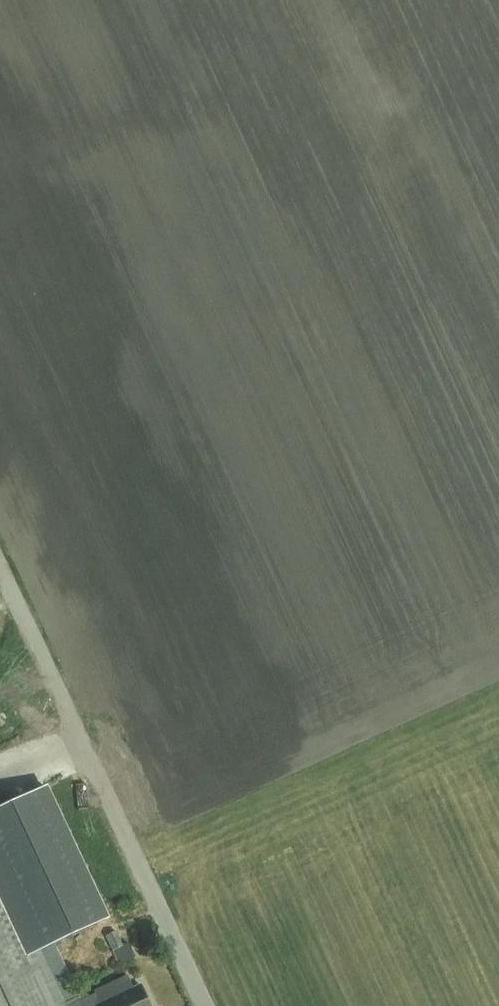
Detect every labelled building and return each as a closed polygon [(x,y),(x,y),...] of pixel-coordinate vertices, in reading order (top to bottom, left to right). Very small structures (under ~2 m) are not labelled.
[(44,788),(0,809),(0,1005),(150,1005),(140,985),(134,988),(128,975),(95,990),(96,993),(80,1001),(54,944),(105,920),(44,788)] [(116,931),(106,936),(113,951),(123,946),(116,931)]
